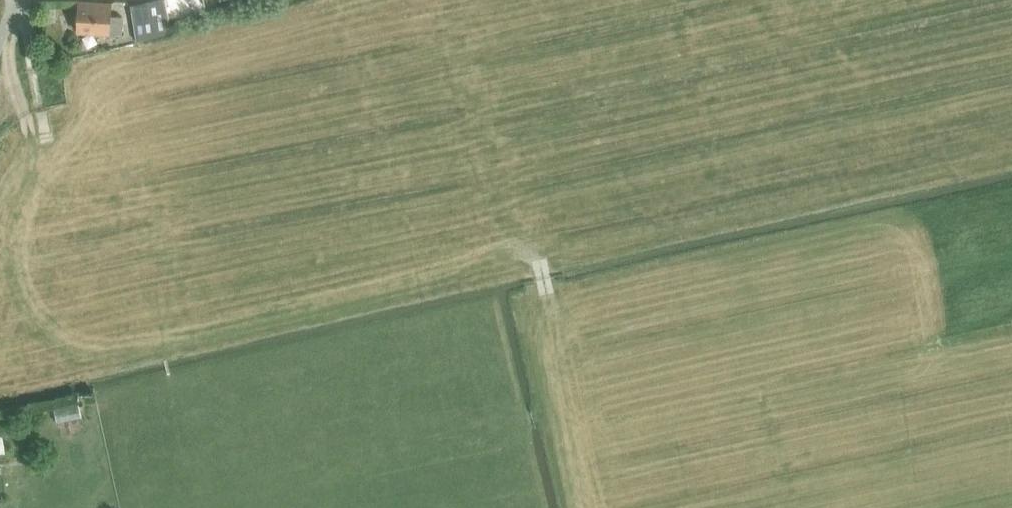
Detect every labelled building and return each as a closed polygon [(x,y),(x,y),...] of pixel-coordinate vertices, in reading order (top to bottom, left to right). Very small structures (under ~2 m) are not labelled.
[(171,31),(169,20),(160,22),(155,0),(153,0),(130,5),(137,39),(171,31)] [(160,22),(169,20),(172,19),(167,0),(155,0),(160,22)] [(172,19),(256,0),(167,0),(172,19)] [(123,33),(124,16),(112,15),(113,3),(80,1),(78,31),(123,33)] [(79,405),(55,410),(57,423),(82,417),(79,405)]
